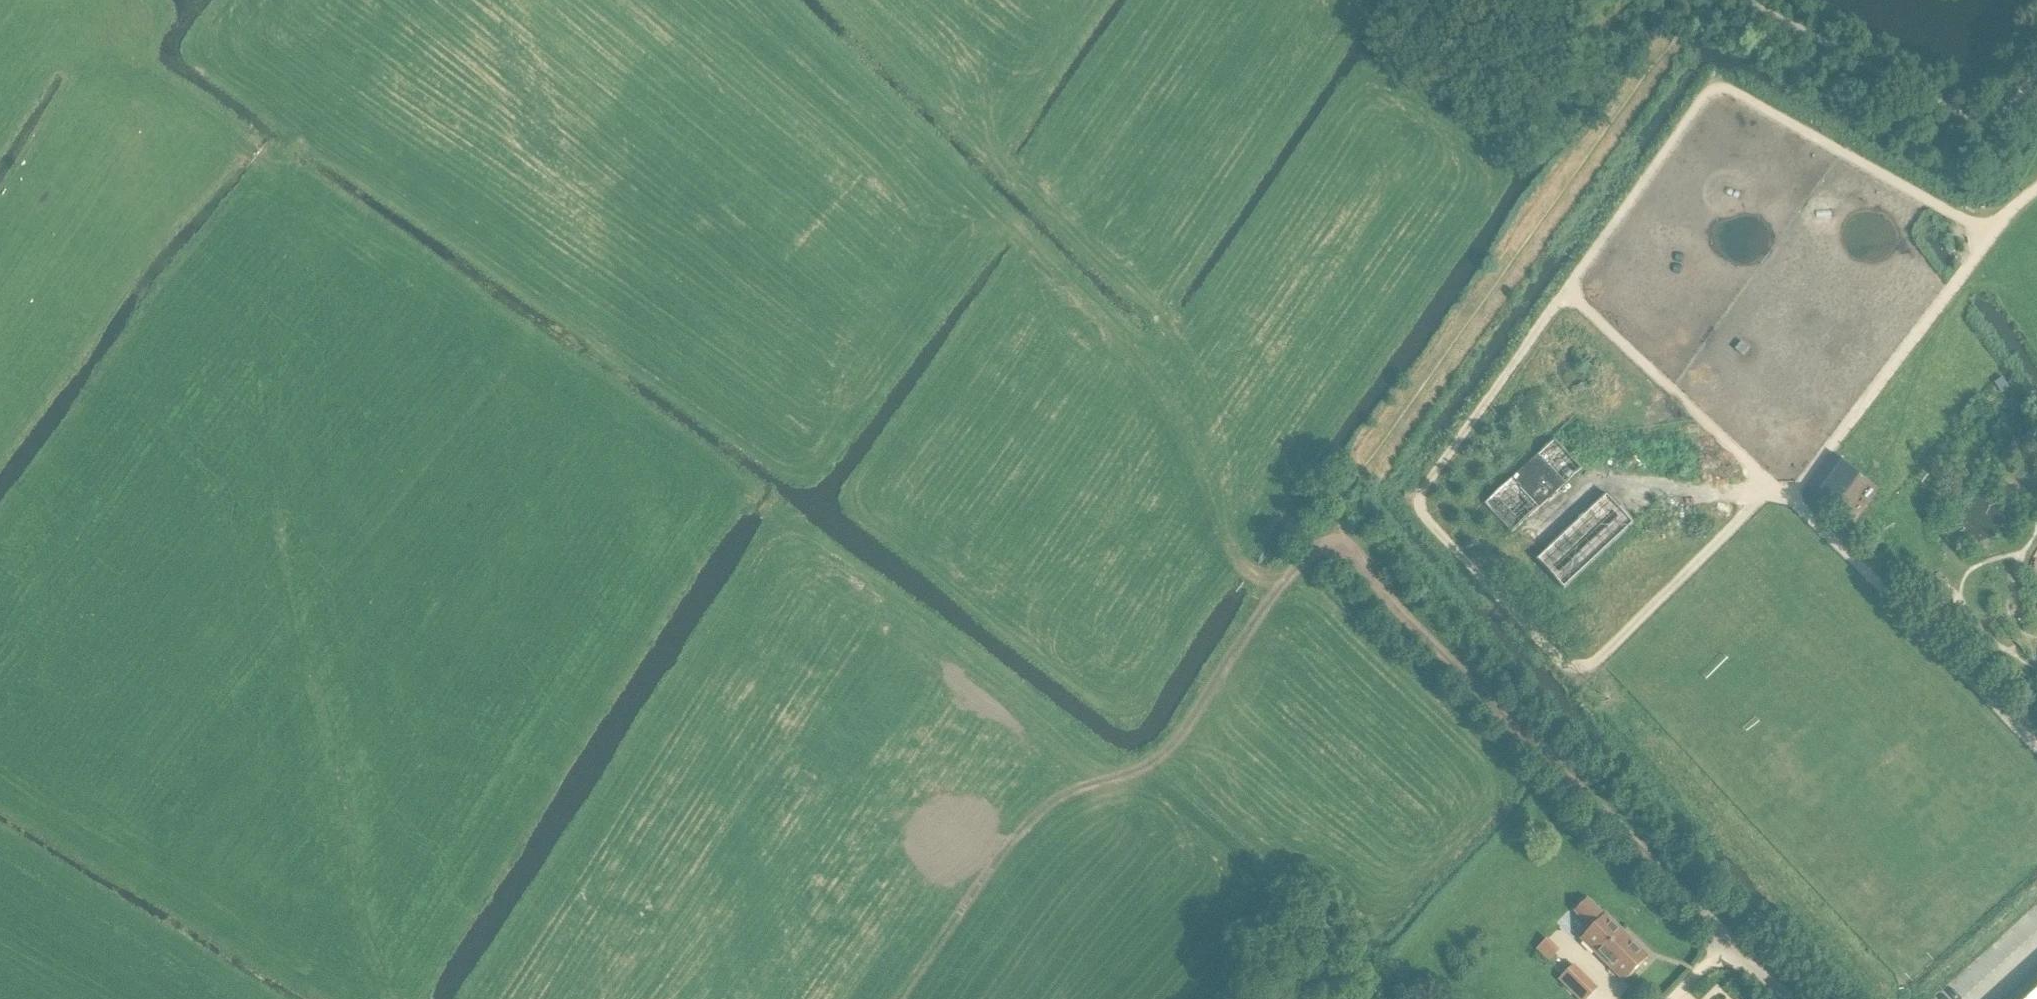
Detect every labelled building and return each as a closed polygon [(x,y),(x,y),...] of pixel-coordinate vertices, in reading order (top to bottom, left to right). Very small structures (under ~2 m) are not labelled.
[(1719,389),(1695,413),(1745,463),(1769,440),(1719,389)] [(1832,454),(1801,497),(1818,510),(1849,467),(1832,454)] [(1586,900),(1576,910),(1574,913),(1591,929),(1580,940),(1623,983),(1648,959),(1604,916),(1603,917),(1586,900)] [(1549,961),(1554,955),(1542,944),(1537,949),(1549,961)] [(1575,970),(1564,981),(1582,998),(1591,998),(1598,992),(1575,970)] [(2012,998),(2036,998),(2036,976),(2012,998)]
